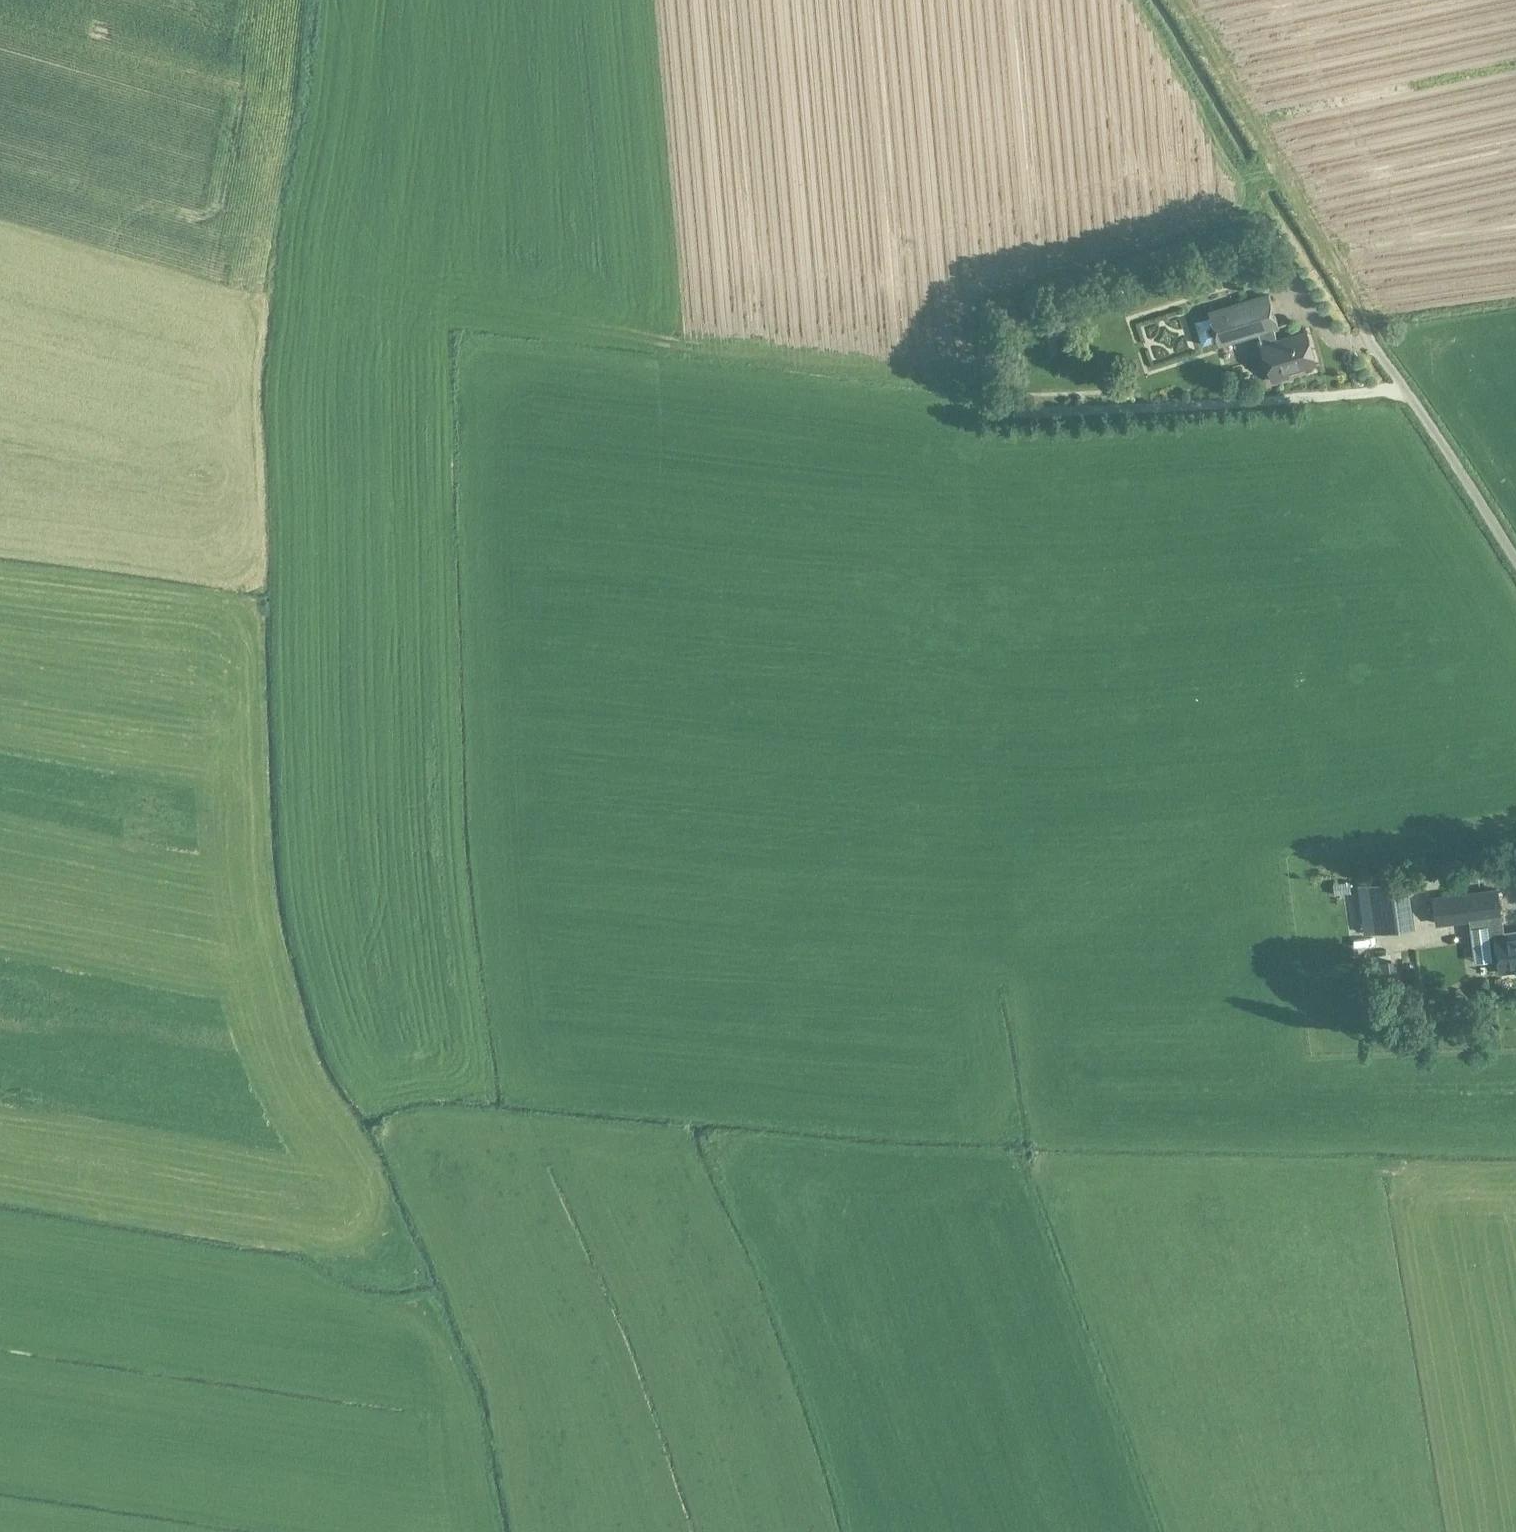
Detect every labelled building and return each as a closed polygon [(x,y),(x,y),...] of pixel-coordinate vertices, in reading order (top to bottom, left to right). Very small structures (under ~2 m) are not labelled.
[(1258,333),(1262,345),(1273,381),(1288,376),(1287,371),(1316,363),(1307,332),(1278,341),(1275,329),(1279,327),(1269,293),(1208,311),(1210,316),(1196,320),(1203,345),(1217,340),(1218,344),(1258,333)] [(1365,933),(1416,926),(1410,878),(1358,884),(1365,933)] [(1339,883),(1342,915),(1355,914),(1352,882),(1339,883)] [(1498,959),(1500,972),(1514,970),(1513,965),(1515,965),(1515,933),(1502,934),(1497,888),(1433,896),(1437,924),(1487,917),(1492,960),(1498,959)]
